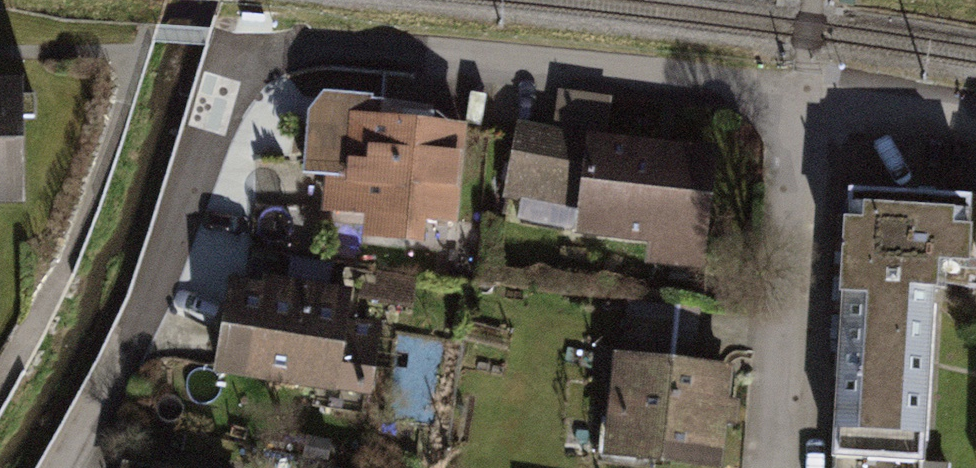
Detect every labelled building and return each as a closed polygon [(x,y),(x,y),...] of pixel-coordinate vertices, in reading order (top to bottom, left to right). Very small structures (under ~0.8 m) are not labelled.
[(0,76),(0,205),(19,205),(19,76),(0,76)] [(708,254),(719,150),(607,133),(612,96),(558,89),(552,127),(518,121),(504,198),(579,209),(576,241),(708,254)] [(375,96),(323,94),(308,110),(305,175),(325,178),(320,213),(365,218),(363,240),(422,247),(425,222),(456,225),(468,125),(372,114),(375,96)] [(973,199),(849,193),(836,467),(928,467),(936,274),(969,276),(973,199)] [(349,318),(353,289),(263,274),(262,282),(230,277),(214,372),(372,398),(384,323),(349,318)] [(621,354),(695,361),(701,308),(627,301),(621,354)] [(698,467),(723,467),(733,365),(695,361),(621,354),(614,353),(603,458),(698,467)]
